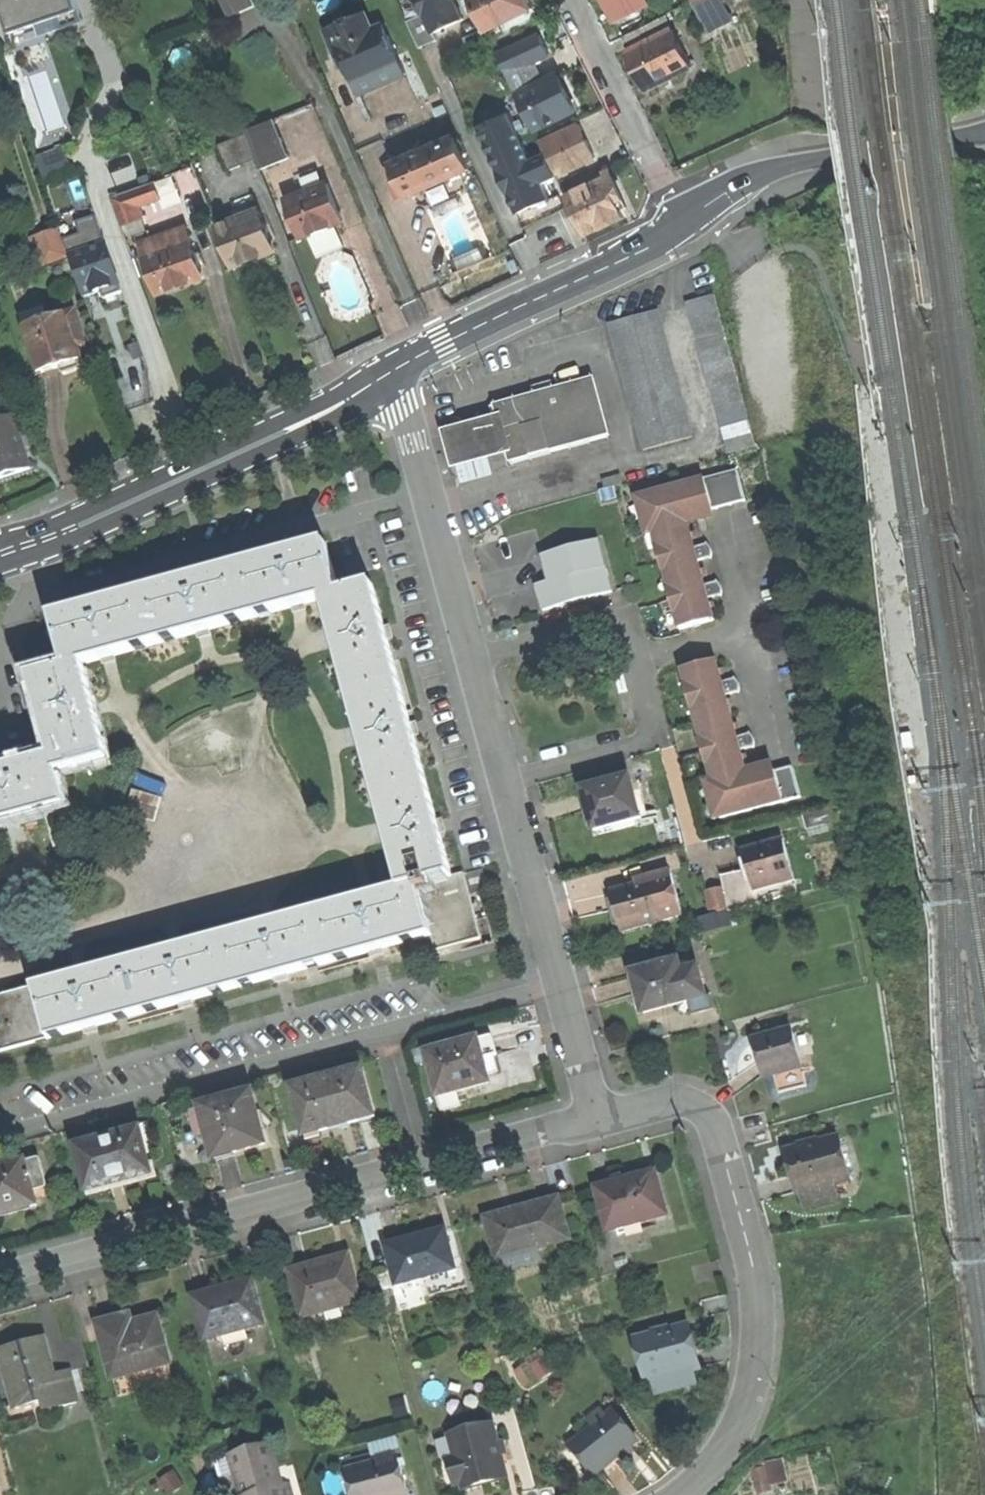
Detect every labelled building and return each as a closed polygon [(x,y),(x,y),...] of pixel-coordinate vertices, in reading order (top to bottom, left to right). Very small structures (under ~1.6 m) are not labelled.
[(77,0),(0,0),(12,33),(59,17),(63,29),(84,22),(77,0)] [(230,11),(248,3),(246,0),(225,0),(230,11)] [(419,47),(437,39),(434,32),(463,19),(454,0),(416,0),(422,14),(407,21),(419,47)] [(487,31),(533,9),(528,0),(472,0),(487,31)] [(723,0),(694,0),(709,32),(733,20),(723,0)] [(365,11),(325,28),(335,51),(339,49),(346,64),(358,93),(405,74),(389,35),(372,28),(365,11)] [(623,37),(629,50),(673,28),(666,15),(623,37)] [(639,73),(647,90),(661,83),(693,67),(673,28),(629,50),(628,51),(638,72),(639,73)] [(498,54),(508,75),(523,67),(550,55),(540,34),(498,54)] [(341,66),(346,64),(339,49),(335,51),(338,59),(341,66)] [(508,75),(517,95),(533,87),(523,67),(508,75)] [(517,95),(534,130),(575,110),(566,91),(558,75),(533,87),(517,95)] [(478,128),(518,214),(537,205),(550,199),(543,184),(557,177),(556,175),(545,153),(530,160),(509,114),(478,128)] [(257,158),(261,170),(289,159),(273,119),(245,130),(246,133),(257,158)] [(540,142),(545,153),(556,175),(594,157),(578,124),(540,142)] [(228,170),(257,158),(246,133),(218,144),(228,170)] [(394,164),(407,195),(407,196),(439,182),(469,169),(455,137),(393,163),(394,164)] [(63,149),(37,159),(46,184),(73,173),(63,149)] [(399,198),(407,195),(394,164),(386,167),(399,198)] [(566,197),(585,236),(604,227),(610,224),(624,218),(620,210),(626,207),(608,170),(603,172),(606,178),(566,197)] [(111,196),(121,223),(143,215),(139,205),(138,202),(158,195),(153,181),(111,196)] [(287,200),(302,237),(322,230),(343,222),(328,185),(287,200)] [(233,202),(240,218),(259,211),(252,194),(233,202)] [(159,197),(158,195),(138,202),(139,205),(159,197)] [(240,218),(216,227),(231,266),(256,257),(274,251),(259,211),(240,218)] [(64,240),(70,258),(106,245),(96,217),(78,224),(82,234),(64,240)] [(38,268),(67,258),(57,230),(28,240),(38,268)] [(162,249),(146,255),(159,293),(172,288),(172,289),(183,285),(191,282),(204,277),(188,232),(160,242),(162,249)] [(70,258),(84,297),(96,293),(101,291),(104,299),(123,293),(106,245),(70,258)] [(715,295),(688,302),(729,453),(756,446),(715,295)] [(658,310),(610,323),(644,450),(692,437),(658,310)] [(22,317),(41,374),(52,370),(61,367),(64,374),(81,369),(79,361),(82,361),(77,345),(84,343),(74,313),(44,323),(40,311),(22,317)] [(509,455),(511,462),(609,436),(593,378),(495,405),(498,417),(503,434),(509,455)] [(1,420),(23,413),(16,392),(0,396),(0,418),(1,420)] [(453,469),(509,455),(503,434),(498,417),(442,432),(453,469)] [(12,475),(31,469),(15,419),(0,424),(0,478),(12,475)] [(738,470),(642,496),(649,521),(651,520),(652,526),(645,528),(647,536),(654,534),(666,578),(680,629),(714,620),(708,598),(705,585),(698,561),(695,548),(686,517),(746,500),(738,470)] [(604,480),(606,488),(622,484),(620,476),(604,480)] [(615,488),(601,491),(604,502),(618,499),(615,488)] [(535,585),(542,610),(611,592),(597,541),(541,556),(548,582),(535,585)] [(340,595),(326,544),(287,554),(247,565),(261,616),(294,608),(308,604),(324,599),(340,595)] [(708,544),(695,548),(698,561),(712,557),(712,555),(712,551),(712,549),(710,547),(708,544)] [(197,579),(151,591),(164,643),(200,633),(213,629),(261,616),(247,565),(197,579)] [(718,582),(705,585),(708,598),(722,595),(722,593),(722,591),(722,588),(722,586),(721,584),(718,582)] [(373,586),(340,595),(324,599),(332,627),(337,645),(351,696),(400,683),(387,637),(373,586)] [(54,617),(68,669),(83,664),(105,659),(118,655),(164,643),(151,591),(104,604),(54,617)] [(682,669),(701,739),(735,729),(726,695),(722,682),(716,660),(682,669)] [(44,723),(54,758),(58,774),(109,760),(96,714),(94,704),(83,664),(68,669),(32,678),(44,723)] [(736,679),(722,682),(726,695),(739,691),(740,690),(740,687),(740,684),(738,681),(736,679)] [(413,732),(400,683),(351,696),(358,723),(363,742),(377,792),(426,779),(413,732)] [(735,729),(701,739),(706,757),(712,780),(705,782),(707,790),(714,788),(716,794),(714,795),(721,819),(801,797),(793,767),(749,779),(741,750),(737,737),(735,729)] [(751,734),(737,737),(741,750),(754,747),(755,743),(755,741),(754,738),(752,735),(751,734)] [(0,773),(0,826),(3,825),(21,820),(66,808),(57,774),(58,774),(54,758),(1,772),(0,773)] [(438,827),(426,779),(377,792),(384,821),(389,840),(403,889),(419,885),(452,876),(438,827)] [(590,813),(595,830),(640,818),(639,816),(647,814),(640,789),(632,791),(629,779),(584,791),(590,813)] [(766,846),(744,851),(749,869),(754,892),(795,882),(784,841),(766,846)] [(468,873),(474,893),(488,890),(482,869),(468,873)] [(798,894),(795,882),(754,892),(749,869),(720,877),(723,888),(729,912),(798,894)] [(651,876),(652,882),(663,921),(683,915),(671,871),(651,876)] [(464,873),(452,876),(419,885),(432,936),(436,950),(481,938),(473,909),(464,873)] [(637,880),(639,885),(652,882),(651,876),(637,880)] [(617,911),(623,931),(663,921),(652,882),(639,885),(612,892),(617,911)] [(386,948),(432,936),(419,885),(403,889),(379,896),(367,899),(326,910),(339,961),(386,948)] [(706,893),(712,916),(729,912),(723,888),(706,893)] [(290,974),(339,961),(326,910),(282,922),(272,925),(229,936),(242,987),(290,974)] [(733,927),(729,912),(712,916),(697,920),(701,935),(733,927)] [(197,999),(242,987),(229,936),(187,948),(177,950),(135,962),(148,1012),(197,999)] [(102,1025),(148,1012),(135,962),(92,973),(81,976),(38,988),(52,1038),(102,1025)] [(679,962),(634,974),(640,994),(645,1013),(689,1001),(692,1015),(715,1009),(711,995),(706,996),(698,969),(682,973),(679,962)] [(52,1038),(38,988),(15,994),(0,998),(0,1019),(2,1027),(0,1028),(0,1052),(52,1038)] [(792,1030),(754,1040),(759,1060),(764,1077),(774,1075),(802,1067),(792,1030)] [(429,1057),(439,1097),(462,1091),(489,1084),(482,1059),(497,1055),(492,1037),(455,1046),(456,1050),(429,1057)] [(807,1086),(802,1067),(774,1075),(779,1093),(807,1086)] [(292,1088),(305,1136),(342,1126),(375,1117),(362,1069),(292,1088)] [(208,1132),(215,1158),(240,1151),(266,1144),(252,1094),(201,1107),(202,1111),(208,1132)] [(198,1135),(208,1132),(202,1111),(192,1113),(198,1135)] [(76,1148),(88,1192),(123,1183),(152,1175),(140,1130),(76,1148)] [(836,1136),(784,1149),(790,1173),(795,1192),(798,1191),(832,1182),(847,1178),(836,1136)] [(17,1211),(36,1206),(32,1189),(45,1185),(39,1164),(26,1168),(25,1162),(0,1169),(0,1216),(17,1211)] [(597,1189),(608,1231),(666,1215),(655,1174),(621,1183),(597,1189)] [(836,1197),(832,1182),(798,1191),(802,1206),(836,1197)] [(487,1219),(498,1260),(507,1257),(510,1270),(537,1262),(534,1250),(570,1240),(559,1199),(518,1210),(487,1219)] [(385,1246),(397,1287),(425,1279),(457,1271),(445,1230),(417,1238),(385,1246)] [(290,1269),(300,1315),(359,1301),(348,1256),(319,1263),(290,1269)] [(463,1269),(457,1271),(425,1279),(430,1297),(468,1287),(463,1269)] [(194,1298),(206,1340),(263,1324),(252,1282),(217,1292),(194,1298)] [(131,1315),(98,1324),(113,1380),(114,1379),(119,1397),(155,1387),(150,1370),(170,1364),(158,1317),(138,1322),(133,1324),(131,1315)] [(690,1327),(636,1340),(647,1382),(653,1381),(694,1370),(701,1369),(695,1348),(690,1327)] [(24,1345),(1,1351),(17,1409),(58,1398),(61,1409),(78,1405),(70,1373),(54,1377),(44,1339),(24,1345)] [(529,1388),(553,1373),(543,1356),(519,1371),(529,1388)] [(698,1384),(694,1370),(653,1381),(657,1394),(698,1384)] [(574,1442),(599,1473),(619,1457),(638,1442),(613,1411),(574,1442)] [(495,1425),(450,1437),(455,1458),(449,1460),(456,1486),(462,1484),(464,1489),(488,1483),(508,1478),(495,1425)] [(231,1456),(238,1481),(241,1481),(245,1494),(294,1494),(290,1484),(282,1487),(270,1444),(231,1456)] [(359,1494),(409,1494),(398,1457),(352,1469),(359,1494)] [(765,1491),(794,1480),(786,1457),(757,1468),(765,1491)]
